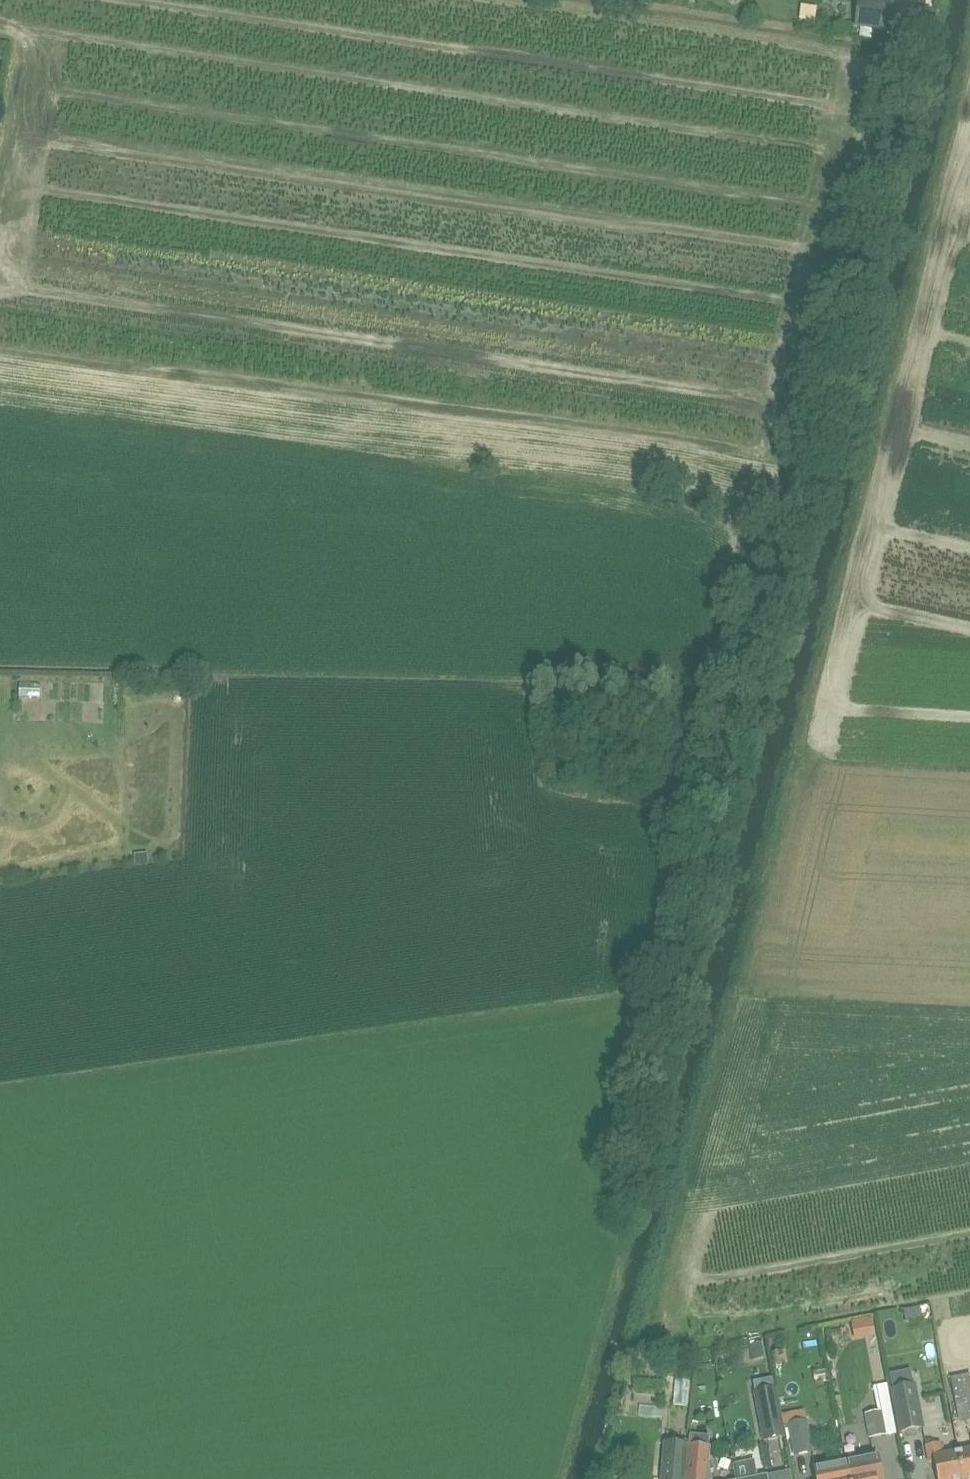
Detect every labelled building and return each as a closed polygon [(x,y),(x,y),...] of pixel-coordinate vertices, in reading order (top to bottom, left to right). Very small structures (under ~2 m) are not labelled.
[(881,0),(858,0),(854,28),(924,38),(928,7),(881,0)] [(146,853),(134,854),(135,866),(147,865),(146,853)] [(920,1306),(906,1309),(908,1323),(922,1320),(920,1306)] [(761,1341),(748,1343),(751,1359),(764,1357),(761,1341)] [(670,1363),(663,1393),(681,1397),(687,1367),(670,1363)] [(969,1373),(950,1377),(958,1421),(969,1419),(969,1418),(969,1411),(969,1374),(969,1373)] [(925,1428),(916,1383),(890,1388),(899,1433),(925,1428)] [(753,1392),(762,1441),(785,1437),(776,1388),(753,1392)] [(667,1398),(664,1413),(675,1415),(678,1401),(667,1398)] [(881,1411),(865,1414),(870,1438),(885,1435),(881,1411)] [(804,1419),(787,1423),(793,1456),(813,1453),(806,1419),(804,1419)] [(660,1478),(686,1478),(688,1445),(663,1442),(660,1478)] [(939,1442),(925,1445),(928,1462),(933,1462),(936,1478),(963,1478),(957,1452),(942,1455),(939,1442)] [(688,1478),(712,1478),(707,1457),(708,1447),(691,1445),(688,1474),(688,1478)] [(957,1452),(963,1478),(969,1478),(969,1449),(957,1452)] [(845,1461),(849,1478),(875,1478),(874,1473),(878,1472),(875,1455),(845,1461)] [(845,1461),(814,1467),(816,1478),(849,1478),(845,1461)] [(732,1467),(734,1478),(766,1478),(765,1476),(758,1478),(756,1470),(755,1462),(748,1464),(732,1467)]
